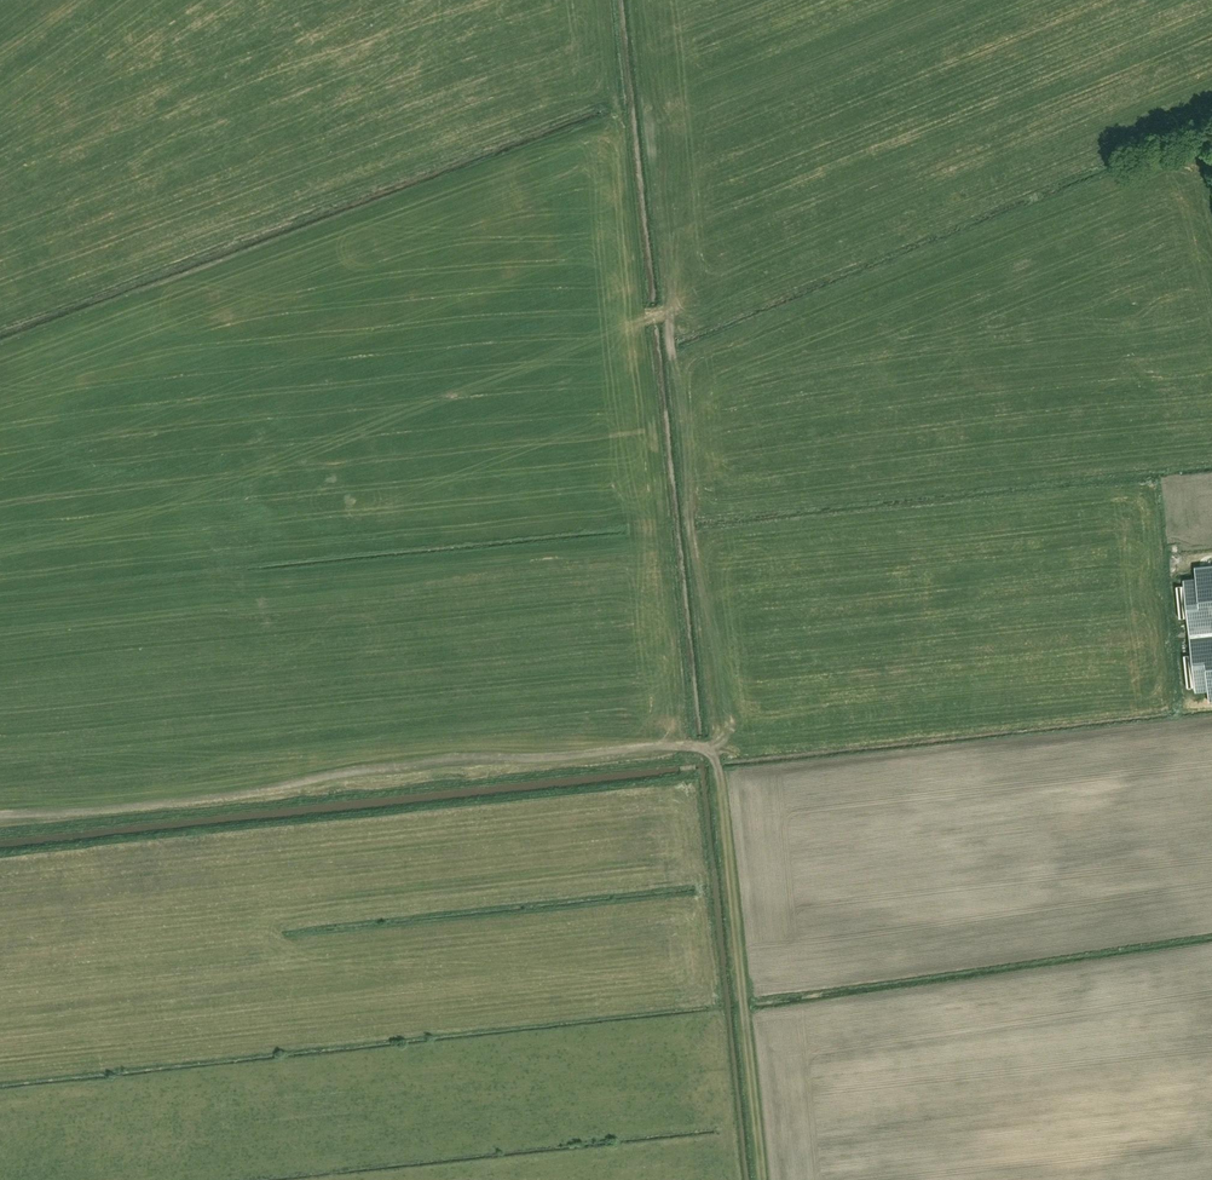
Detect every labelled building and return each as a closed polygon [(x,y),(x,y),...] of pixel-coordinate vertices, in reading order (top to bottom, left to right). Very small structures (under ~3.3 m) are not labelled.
[(1196,569),(1197,580),(1184,581),(1185,582),(1184,583),(1188,619),(1189,619),(1192,654),(1196,691),(1196,692),(1209,690),(1210,701),(1211,701),(1211,567),(1196,569)]
